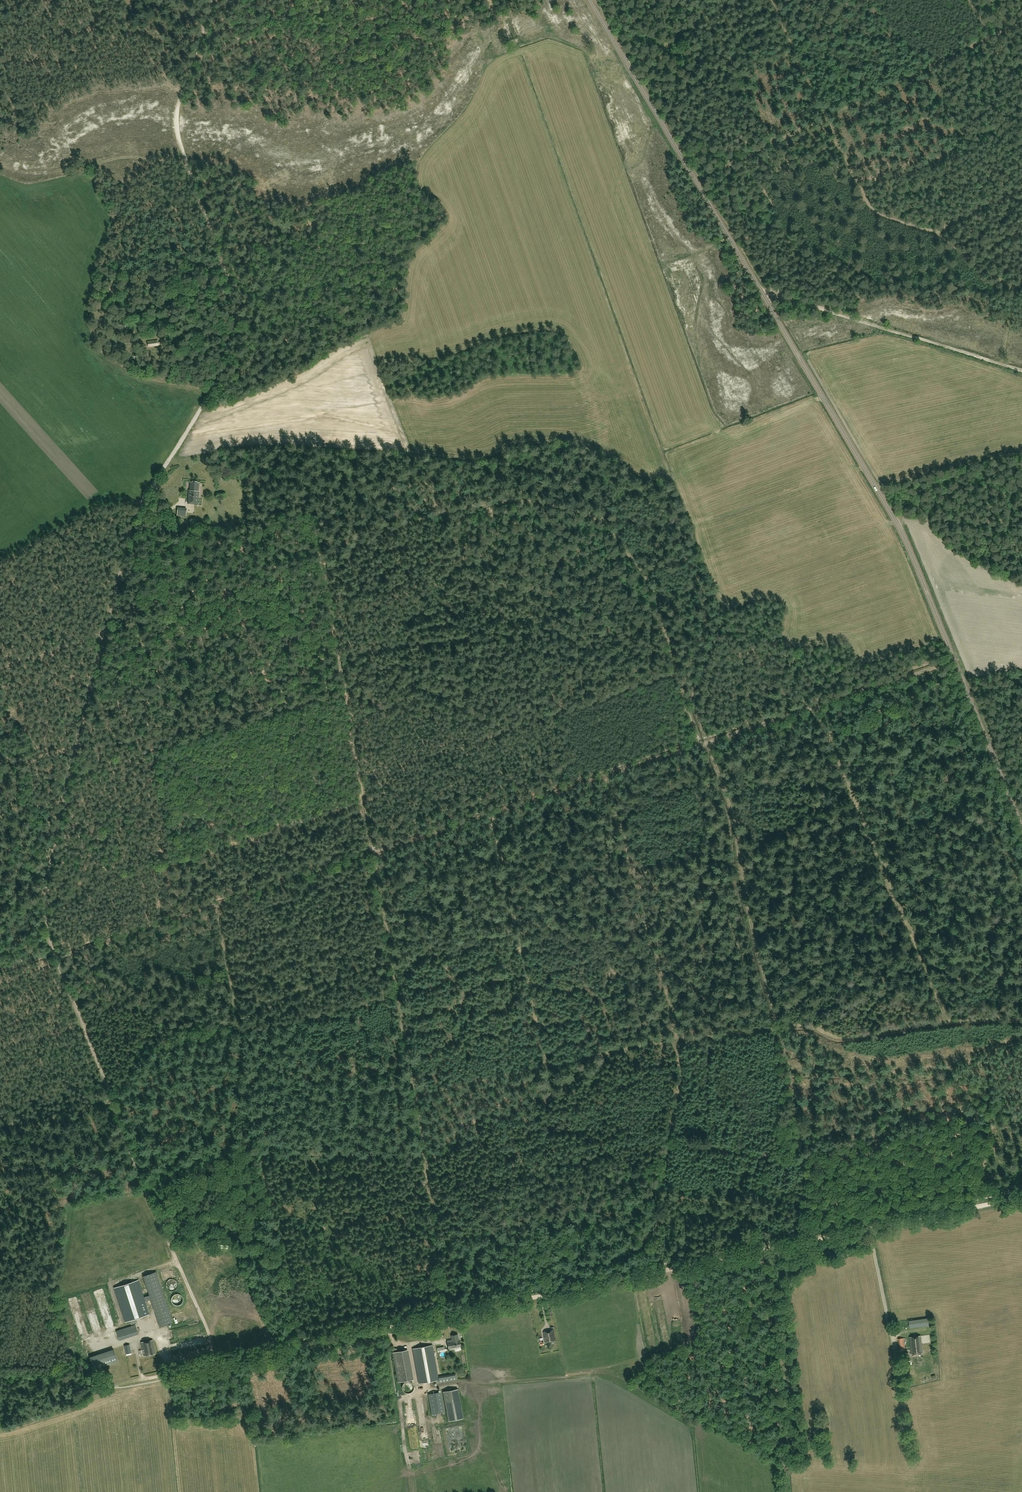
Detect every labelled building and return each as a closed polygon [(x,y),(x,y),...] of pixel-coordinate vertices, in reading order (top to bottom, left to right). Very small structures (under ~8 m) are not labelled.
[(199,504),(200,499),(198,499),(199,492),(198,492),(199,483),(197,483),(197,481),(192,481),(192,482),(190,482),(189,495),(188,494),(187,503),(197,504),(199,504)] [(177,516),(180,516),(186,517),(187,508),(178,508),(177,516)] [(75,997),(77,1003),(85,1000),(83,994),(75,997)] [(150,1299),(149,1295),(143,1296),(138,1280),(114,1288),(125,1322),(128,1321),(129,1322),(130,1325),(135,1323),(134,1319),(149,1314),(145,1301),(150,1299)] [(174,1283),(170,1291),(176,1293),(179,1286),(174,1283)] [(99,1295),(105,1320),(108,1319),(107,1314),(111,1313),(105,1293),(99,1295)] [(73,1303),(82,1334),(88,1333),(78,1301),(73,1303)] [(92,1318),(90,1319),(94,1332),(99,1330),(95,1318),(98,1317),(93,1302),(87,1304),(92,1318)] [(120,1340),(140,1336),(138,1329),(128,1331),(128,1332),(119,1334),(120,1340)] [(546,1342),(556,1340),(554,1330),(544,1332),(546,1342)] [(458,1334),(451,1335),(452,1339),(447,1340),(448,1349),(461,1346),(460,1340),(459,1340),(458,1334)] [(911,1354),(923,1353),(921,1336),(909,1337),(911,1354)] [(144,1356),(155,1354),(153,1340),(141,1342),(144,1356)] [(437,1383),(456,1380),(455,1375),(438,1378),(432,1345),(412,1349),(419,1384),(436,1380),(437,1383)] [(398,1379),(413,1377),(409,1348),(395,1350),(398,1379)] [(412,1392),(413,1390),(414,1388),(414,1386),(413,1384),(411,1382),(409,1381),(407,1381),(405,1382),(403,1383),(402,1385),(402,1387),(403,1390),(404,1391),(405,1392),(408,1393),(410,1393),(412,1392)] [(443,1392),(448,1421),(463,1418),(458,1389),(443,1392)] [(441,1392),(428,1394),(432,1414),(445,1412),(441,1392)]
